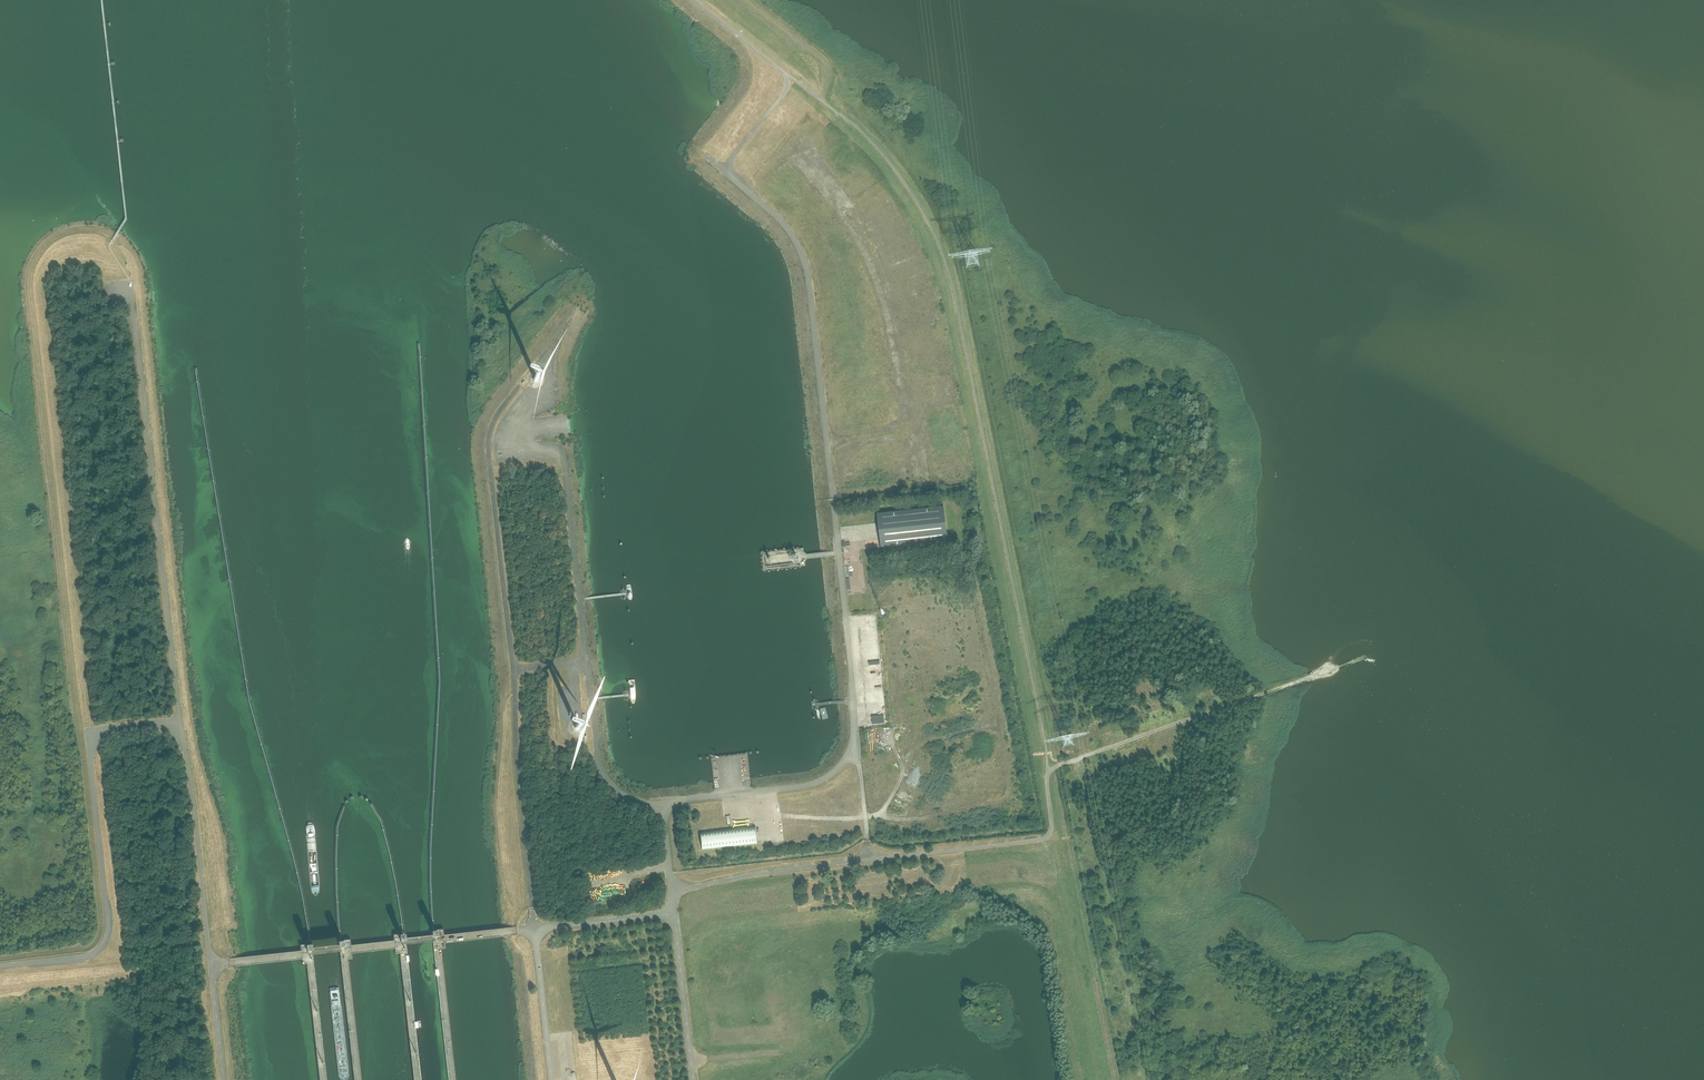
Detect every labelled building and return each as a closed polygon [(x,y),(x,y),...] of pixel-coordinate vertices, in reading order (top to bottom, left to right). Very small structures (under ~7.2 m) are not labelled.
[(944,506),(877,514),(881,548),(948,540),(944,506)] [(872,619),(867,619),(867,623),(871,622),(872,627),(877,627),(876,622),(873,623),(872,619)] [(885,714),(874,714),(874,722),(886,722),(885,714)] [(757,825),(701,831),(703,848),(759,842),(757,825)] [(110,945),(111,954),(124,953),(123,944),(110,945)]
